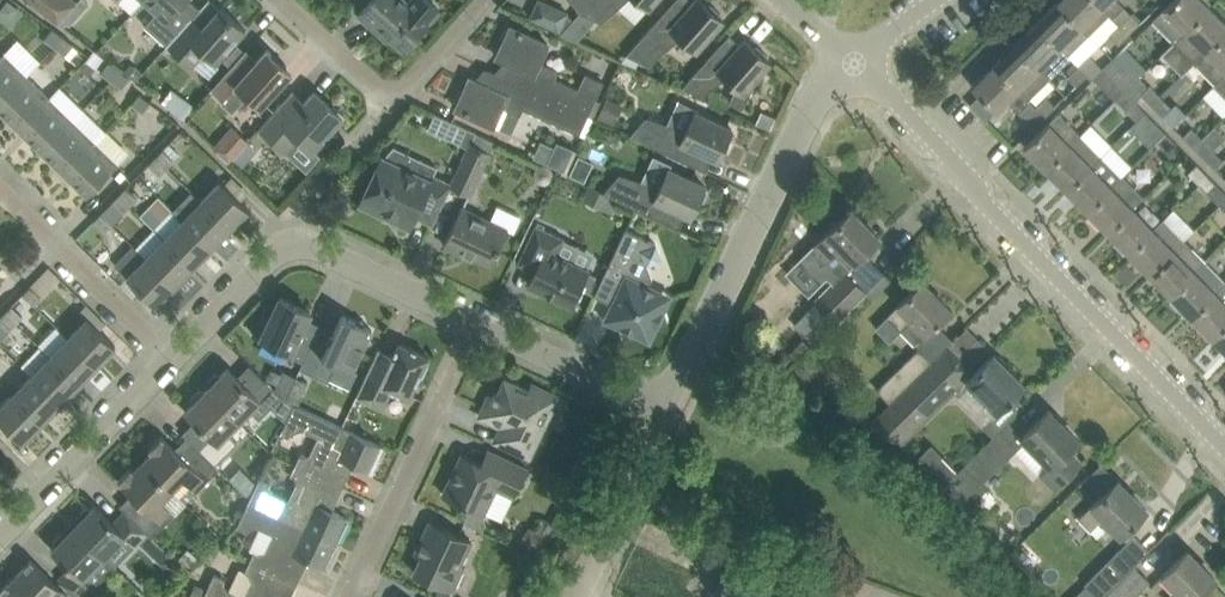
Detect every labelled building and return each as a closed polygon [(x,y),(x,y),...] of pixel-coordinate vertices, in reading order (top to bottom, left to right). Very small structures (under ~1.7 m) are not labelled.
[(70,0),(30,0),(58,22),(75,4),(70,0)] [(158,10),(145,24),(167,44),(192,16),(200,7),(192,0),(147,0),(158,10)] [(430,0),(410,0),(409,2),(407,0),(371,0),(359,14),(376,30),(379,26),(404,49),(440,9),(430,0)] [(529,20),(560,33),(569,13),(540,0),(538,0),(529,20)] [(580,11),(590,0),(573,0),(580,11)] [(580,11),(596,18),(612,1),(619,7),(626,0),(590,0),(580,11)] [(635,68),(640,60),(644,61),(660,43),(667,49),(681,36),(696,50),(723,19),(720,15),(722,13),(710,3),(708,5),(703,0),(695,0),(689,7),(681,0),(674,0),(620,61),(635,68)] [(1088,34),(1109,13),(1097,0),(1059,0),(1057,2),(1088,34)] [(1109,13),(1110,12),(1114,15),(1124,5),(1119,0),(1097,0),(1109,13)] [(1175,41),(1210,6),(1204,0),(1172,0),(1153,19),(1175,41)] [(0,13),(0,15),(6,20),(17,7),(9,1),(0,13)] [(1036,22),(1061,47),(1062,46),(1068,53),(1088,34),(1057,2),(1036,22)] [(192,16),(167,44),(191,66),(204,51),(216,62),(246,28),(221,6),(203,26),(192,16)] [(1175,41),(1195,62),(1224,33),(1224,21),(1210,6),(1175,41)] [(1014,44),(1049,78),(1042,71),(1053,60),(1050,58),(1061,47),(1036,22),(1014,44)] [(1119,43),(1130,32),(1121,23),(1110,34),(1119,43)] [(490,68),(490,69),(589,114),(604,80),(586,72),(579,87),(555,76),(558,69),(540,60),(548,42),(511,25),(510,28),(505,26),(499,40),(504,42),(498,53),(497,56),(506,60),(510,62),(504,75),(496,71),(490,68)] [(44,38),(55,46),(64,35),(53,27),(44,38)] [(1195,62),(1216,83),(1224,74),(1224,33),(1195,62)] [(64,35),(55,46),(65,54),(74,43),(64,35)] [(750,84),(770,60),(767,57),(769,55),(757,45),(755,47),(745,38),(736,49),(724,39),(683,86),(699,93),(707,85),(711,89),(725,76),(736,86),(730,101),(743,107),(752,86),(750,84)] [(1027,99),(1049,78),(1014,44),(993,65),(1027,99)] [(1126,46),(1104,68),(1125,90),(1139,76),(1147,68),(1126,46)] [(261,105),(282,81),(277,76),(287,65),(267,47),(258,58),(247,49),(213,88),(224,98),(221,100),(233,111),(245,98),(242,95),(245,92),(261,105)] [(28,74),(5,51),(0,56),(0,103),(28,74)] [(1078,65),(1087,74),(1092,79),(1094,77),(1103,68),(1089,54),(1078,65)] [(101,71),(111,79),(120,68),(109,60),(101,71)] [(130,65),(125,72),(130,76),(135,80),(143,71),(135,65),(130,65)] [(1035,125),(1044,117),(1035,108),(1036,107),(1027,99),(993,65),(973,85),(997,109),(1008,98),(1035,125)] [(1076,84),(1087,74),(1078,65),(1068,75),(1076,84)] [(120,68),(111,79),(121,87),(130,76),(125,72),(120,68)] [(1116,98),(1117,98),(1125,90),(1104,68),(1103,69),(1103,68),(1094,77),(1115,99),(1116,98)] [(460,89),(453,102),(458,104),(457,107),(494,124),(502,106),(520,115),(524,107),(580,133),(587,117),(589,114),(490,69),(488,73),(483,83),(475,79),(470,77),(470,78),(464,91),(460,89)] [(0,103),(0,112),(9,121),(11,119),(20,128),(51,96),(28,74),(0,103)] [(1216,83),(1214,84),(1224,95),(1224,74),(1216,83)] [(1139,76),(1125,90),(1135,101),(1136,100),(1142,94),(1152,104),(1161,95),(1151,85),(1149,86),(1139,76)] [(171,86),(162,99),(182,115),(185,117),(195,104),(171,86)] [(313,149),(343,115),(314,90),(294,113),(283,103),(294,91),(293,90),(260,127),(286,151),(299,137),(313,149)] [(1117,98),(1137,119),(1146,110),(1136,100),(1135,101),(1125,90),(1117,98)] [(143,111),(151,101),(140,93),(132,103),(143,111)] [(1172,106),(1161,95),(1152,104),(1163,115),(1172,106)] [(51,96),(20,128),(29,136),(27,138),(41,151),(73,118),(51,96)] [(608,96),(598,116),(615,124),(624,104),(608,96)] [(1048,96),(1036,107),(1035,108),(1044,117),(1056,105),(1048,96)] [(732,128),(695,110),(686,129),(668,123),(664,131),(642,121),(630,134),(698,166),(705,152),(718,158),(724,146),(727,148),(733,134),(730,132),(732,128)] [(1157,140),(1166,132),(1146,110),(1137,119),(1137,120),(1131,126),(1151,146),(1157,140)] [(763,111),(757,122),(771,128),(776,117),(763,111)] [(1025,146),(1046,167),(1081,133),(1059,112),(1025,146)] [(428,128),(447,137),(454,121),(435,113),(428,128)] [(73,118),(41,151),(55,165),(57,163),(65,171),(96,140),(73,118)] [(1203,138),(1194,146),(1205,157),(1213,148),(1224,137),(1224,135),(1216,125),(1203,138)] [(1183,136),(1194,146),(1203,138),(1192,127),(1183,136)] [(217,149),(230,161),(249,139),(236,128),(217,149)] [(476,131),(452,183),(451,185),(471,194),(496,141),(476,131)] [(1177,142),(1166,132),(1157,140),(1168,151),(1177,142)] [(1081,133),(1046,167),(1067,188),(1101,154),(1081,133)] [(534,156),(565,170),(574,148),(557,140),(555,146),(541,139),(534,156)] [(96,140),(65,171),(74,180),(72,182),(87,196),(119,162),(96,140)] [(433,222),(451,185),(452,183),(434,175),(438,166),(394,145),(384,156),(382,156),(360,203),(410,227),(416,214),(433,222)] [(156,156),(167,166),(175,158),(164,148),(156,156)] [(1101,154),(1067,188),(1088,209),(1122,175),(1101,154)] [(580,155),(570,176),(586,183),(596,163),(580,155)] [(616,178),(604,191),(619,198),(672,223),(678,209),(686,213),(692,216),(697,204),(700,205),(707,191),(704,190),(706,185),(669,168),(672,163),(653,155),(641,180),(638,188),(616,178)] [(161,173),(167,166),(156,156),(150,162),(161,173)] [(1189,172),(1199,182),(1208,174),(1197,163),(1189,172)] [(1219,185),(1208,174),(1199,182),(1210,193),(1219,185)] [(1122,175),(1088,209),(1109,230),(1133,207),(1144,196),(1123,175),(1122,175)] [(201,200),(230,227),(249,208),(221,180),(201,200)] [(120,193),(131,204),(138,196),(127,185),(120,193)] [(124,211),(131,204),(120,193),(113,200),(124,211)] [(183,218),(212,246),(230,227),(201,200),(183,218)] [(455,222),(445,243),(462,252),(464,247),(492,261),(503,239),(508,228),(515,231),(522,216),(497,204),(490,219),(462,206),(455,222)] [(1133,207),(1109,230),(1129,251),(1153,228),(1133,207)] [(183,218),(173,209),(155,227),(165,237),(193,265),(212,246),(183,218)] [(812,247),(799,260),(821,282),(827,276),(832,281),(844,269),(846,271),(852,265),(880,237),(852,209),(813,248),(812,247)] [(101,212),(94,220),(105,231),(112,223),(101,212)] [(1165,217),(1153,228),(1129,251),(1151,273),(1186,238),(1165,217)] [(572,304),(582,282),(589,269),(557,254),(565,237),(536,223),(518,262),(535,270),(529,283),(572,304)] [(657,243),(626,228),(595,294),(619,305),(611,322),(621,327),(624,336),(634,333),(651,341),(659,323),(668,320),(665,311),(669,301),(647,291),(653,278),(648,263),(662,258),(657,243)] [(147,256),(175,284),(193,265),(165,237),(147,256)] [(1186,238),(1151,273),(1171,294),(1207,259),(1186,238)] [(156,303),(175,284),(147,256),(128,276),(156,303)] [(1171,294),(1193,316),(1224,284),(1224,278),(1207,259),(1171,294)] [(816,302),(798,320),(816,338),(834,319),(837,322),(867,291),(846,271),(844,269),(832,281),(814,299),(816,302)] [(887,315),(901,329),(915,344),(916,343),(916,342),(951,308),(922,280),(898,304),(899,304),(887,315)] [(1193,316),(1214,338),(1224,327),(1224,284),(1193,316)] [(31,285),(26,290),(23,292),(35,303),(42,296),(31,285)] [(289,354),(304,361),(318,331),(304,324),(311,310),(281,296),(272,315),(265,311),(255,333),(291,350),(289,354)] [(5,311),(16,322),(23,314),(12,304),(5,311)] [(16,322),(5,311),(0,316),(0,321),(9,329),(16,322)] [(356,320),(342,314),(330,340),(317,334),(301,367),(328,380),(336,363),(353,371),(365,343),(372,341),(370,334),(373,328),(365,325),(362,318),(356,320)] [(69,336),(97,364),(116,344),(88,317),(69,336)] [(1214,338),(1224,349),(1224,327),(1214,338)] [(50,355),(79,383),(97,364),(69,336),(50,355)] [(391,388),(409,397),(420,373),(424,375),(431,361),(427,360),(429,355),(400,341),(394,354),(380,348),(360,390),(385,402),(391,388)] [(900,440),(902,443),(955,391),(986,422),(984,424),(994,434),(1001,428),(1009,420),(1024,405),(1013,395),(1015,393),(1025,383),(994,352),(975,370),(971,366),(949,344),(933,360),(866,426),(900,440)] [(920,347),(877,389),(890,402),(933,360),(920,347)] [(32,374),(61,402),(79,383),(50,355),(32,374)] [(207,388),(240,420),(250,409),(260,418),(278,399),(291,413),(295,403),(287,399),(275,388),(267,380),(255,392),(228,366),(207,388)] [(284,369),(275,388),(287,399),(298,375),(284,369)] [(14,393),(42,420),(61,402),(32,374),(14,393)] [(298,375),(287,399),(295,403),(298,404),(310,381),(298,375)] [(530,456),(549,415),(543,412),(553,393),(532,383),(529,389),(505,378),(498,394),(495,392),(493,396),(490,394),(480,415),(508,428),(501,443),(530,456)] [(212,436),(200,448),(215,463),(238,440),(229,431),(240,420),(207,388),(186,410),(212,436)] [(42,420),(14,393),(0,407),(0,417),(23,440),(42,420)] [(301,454),(296,463),(343,486),(354,463),(371,471),(384,445),(298,404),(295,403),(291,413),(283,429),(294,433),(297,425),(319,436),(309,457),(301,454)] [(847,418),(866,426),(871,421),(858,408),(850,416),(847,418)] [(1050,409),(1021,437),(1048,465),(1039,473),(1054,488),(1081,462),(1068,449),(1079,438),(1050,409)] [(931,443),(916,457),(921,462),(943,484),(961,503),(1019,446),(1001,428),(994,434),(972,457),(958,470),(936,448),(931,443)] [(143,460),(173,488),(183,477),(197,490),(219,467),(215,463),(200,448),(193,441),(183,451),(177,445),(175,448),(162,435),(149,448),(152,450),(143,460)] [(288,448),(284,457),(296,463),(301,454),(288,448)] [(462,453),(443,492),(485,512),(497,487),(514,495),(527,466),(489,448),(482,462),(462,453)] [(136,500),(126,510),(153,536),(175,512),(162,499),(173,488),(143,460),(134,469),(131,466),(119,479),(132,492),(130,494),(136,500)] [(249,500),(338,542),(350,517),(332,509),(343,486),(296,463),(291,473),(299,477),(289,499),(268,489),(271,481),(261,476),(249,500)] [(1103,463),(1088,478),(1103,493),(1118,478),(1103,463)] [(1099,596),(1102,596),(1135,565),(1134,564),(1150,549),(1128,527),(1147,508),(1118,478),(1103,493),(1101,495),(1092,504),(1092,505),(1079,517),(1091,529),(1104,517),(1128,541),(1119,549),(1085,583),(1099,596)] [(255,550),(250,560),(297,583),(308,560),(326,568),(338,542),(249,500),(237,525),(248,530),(252,522),(273,532),(263,554),(255,550)] [(74,526),(105,556),(125,534),(135,544),(139,541),(164,564),(171,565),(175,568),(180,563),(153,536),(126,510),(126,509),(114,521),(95,503),(74,526)] [(430,520),(422,538),(428,541),(414,571),(440,583),(452,589),(453,589),(464,566),(461,564),(472,540),(430,520)] [(105,556),(74,526),(52,548),(70,566),(59,578),(78,596),(84,596),(94,587),(84,577),(105,556)] [(535,552),(546,537),(533,528),(522,543),(535,552)] [(1171,566),(1163,573),(1179,589),(1171,596),(1196,596),(1216,578),(1188,549),(1171,566)] [(190,551),(180,562),(190,572),(200,561),(190,551)] [(31,558),(12,578),(31,596),(70,596),(70,595),(31,558)] [(203,596),(291,596),(297,583),(250,560),(246,570),(254,574),(243,596),(222,585),(226,577),(215,573),(208,588),(196,582),(192,592),(203,596)] [(720,596),(758,596),(767,579),(751,572),(729,562),(714,594),(720,596)] [(1102,596),(1133,596),(1150,580),(1135,565),(1102,596)] [(12,578),(0,590),(0,596),(31,596),(12,578)] [(435,594),(441,596),(448,596),(452,589),(440,583),(435,594)]
